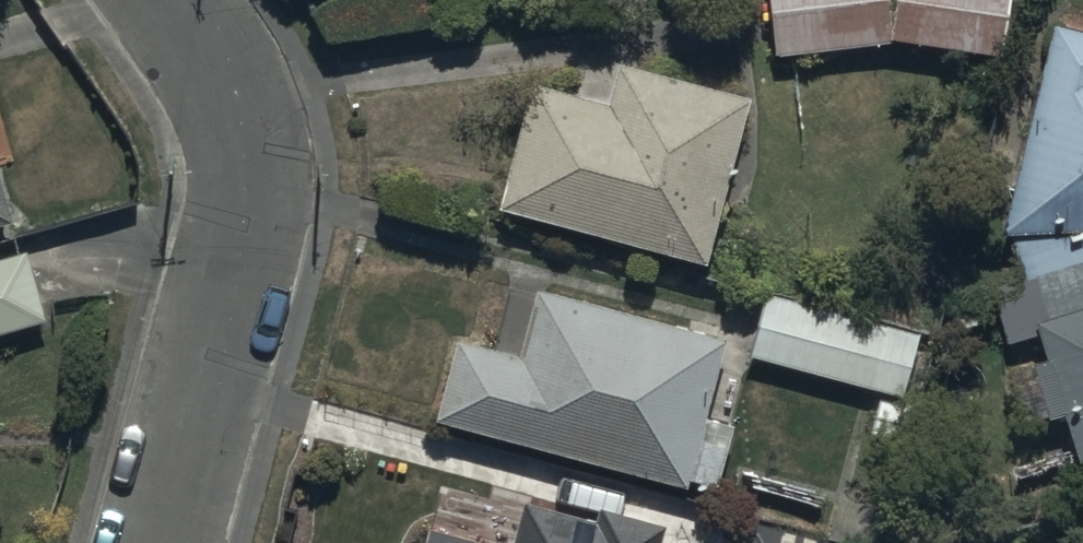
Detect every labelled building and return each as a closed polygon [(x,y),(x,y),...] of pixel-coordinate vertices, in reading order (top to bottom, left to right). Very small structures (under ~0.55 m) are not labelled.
[(887,38),(884,0),(769,0),(773,48),(887,38)] [(893,34),(1001,48),(1008,0),(898,0),(893,34)] [(1058,16),(1002,225),(1014,228),(1027,272),(992,281),(1009,338),(1040,329),(1048,356),(1011,366),(1025,415),(1066,404),(1082,461),(1082,22),(1058,16)] [(707,258),(751,93),(619,57),(608,94),(532,74),(498,201),(707,258)] [(10,215),(0,179),(0,218),(10,215)] [(0,253),(0,329),(46,316),(26,246),(0,253)] [(456,332),(433,412),(689,483),(692,470),(719,478),(736,417),(708,409),(730,332),(537,278),(517,349),(456,332)] [(762,285),(745,350),(901,392),(918,327),(762,285)] [(748,516),(742,542),(876,542),(887,493),(851,485),(839,537),(748,516)] [(421,542),(661,542),(667,520),(598,501),(594,516),(519,495),(506,541),(427,519),(421,542)]
